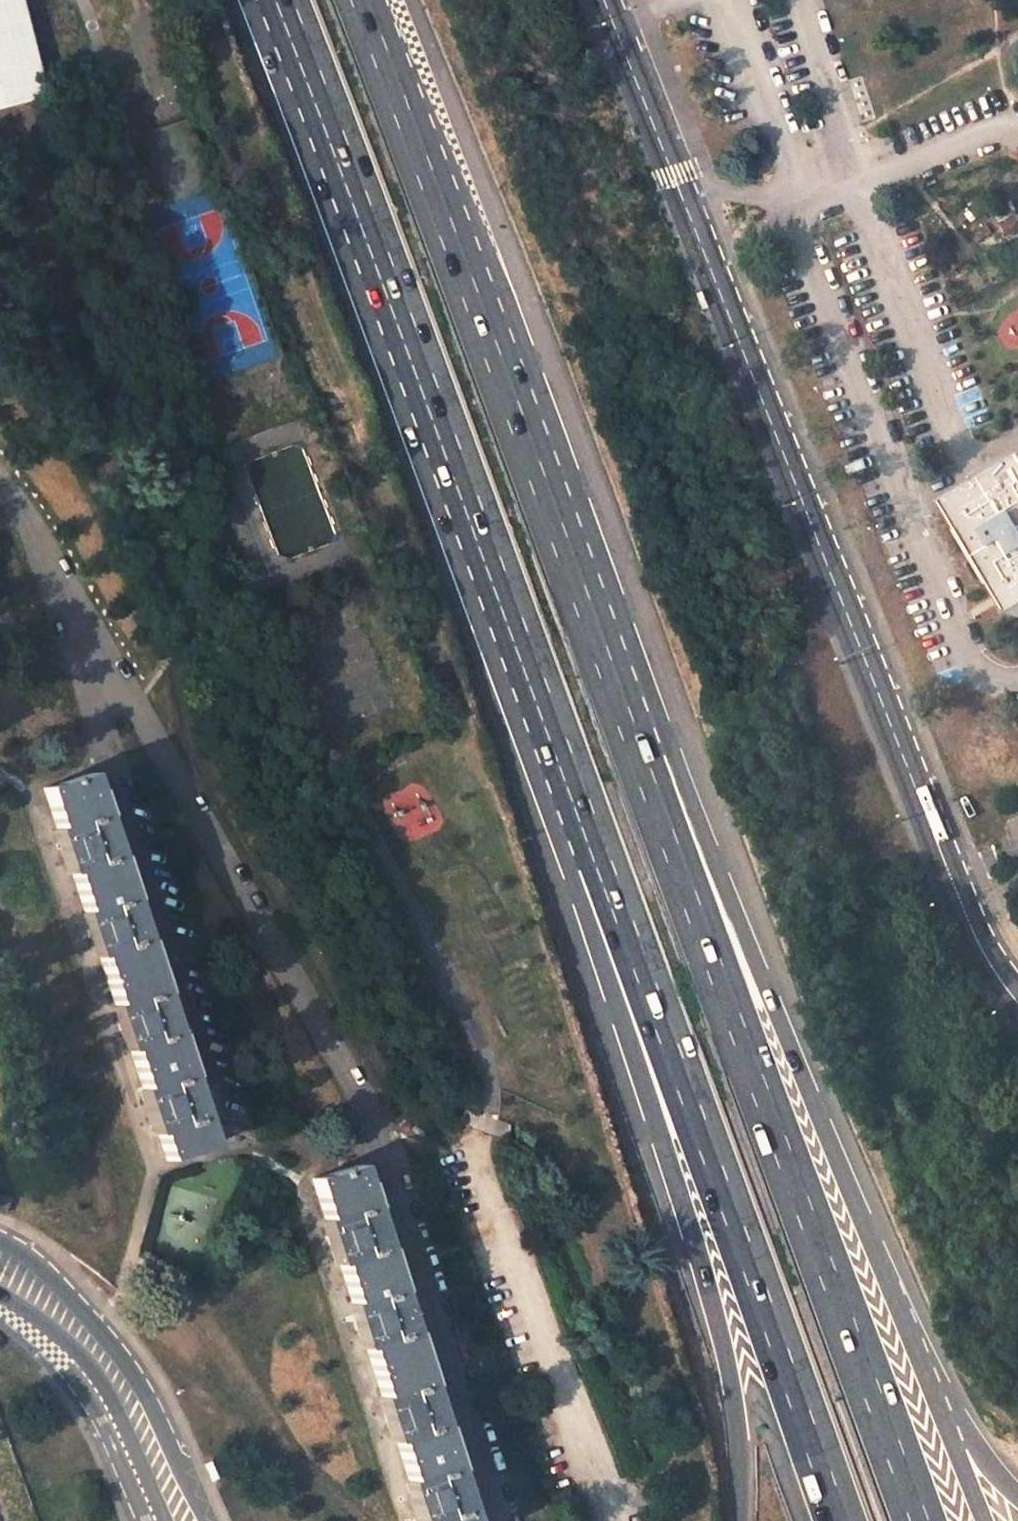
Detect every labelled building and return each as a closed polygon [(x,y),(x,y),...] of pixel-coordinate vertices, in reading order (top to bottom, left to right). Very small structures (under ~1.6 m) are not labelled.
[(45,95),(21,0),(0,0),(0,106),(45,95)] [(966,511),(985,543),(992,539),(1005,562),(999,566),(1000,568),(1006,564),(1017,583),(1017,479),(966,511)] [(992,539),(985,543),(999,566),(1005,562),(992,539)] [(1014,593),(1017,591),(1017,583),(1006,564),(1000,568),(1014,593)] [(93,790),(87,774),(45,787),(58,827),(55,830),(68,872),(73,870),(86,912),(82,913),(96,955),(100,953),(117,1005),(112,1006),(126,1047),(130,1046),(144,1088),(140,1090),(153,1132),(157,1131),(167,1157),(189,1150),(187,1144),(207,1137),(186,1075),(182,1077),(168,1034),(172,1033),(158,991),(154,993),(147,967),(151,966),(150,964),(146,965),(137,941),(141,940),(128,898),(124,900),(110,858),(114,856),(101,815),(97,817),(89,792),(93,790)] [(101,815),(93,790),(89,792),(97,817),(101,815)] [(128,898),(114,856),(110,858),(124,900),(128,898)] [(150,964),(141,940),(137,941),(146,965),(150,964)] [(158,991),(151,966),(147,967),(154,993),(158,991)] [(186,1075),(172,1033),(168,1034),(182,1077),(186,1075)] [(187,1144),(189,1150),(208,1144),(207,1137),(187,1144)] [(313,1178),(326,1218),(321,1220),(334,1261),(339,1260),(352,1302),(348,1304),(362,1346),(366,1345),(383,1396),(378,1398),(391,1438),(396,1437),(409,1480),(405,1481),(417,1520),(470,1520),(452,1466),(448,1468),(434,1425),(439,1423),(425,1383),(421,1384),(413,1360),(418,1358),(417,1356),(413,1357),(404,1332),(409,1331),(396,1290),(391,1291),(378,1248),(382,1247),(369,1206),(365,1207),(357,1182),(362,1180),(356,1164),(313,1178)] [(369,1206),(362,1180),(357,1182),(365,1207),(369,1206)] [(2,1214),(8,1200),(0,1197),(0,1213),(2,1214)] [(396,1290),(382,1247),(378,1248),(391,1291),(396,1290)] [(417,1356),(409,1331),(404,1332),(413,1357),(417,1356)] [(425,1383),(418,1358),(413,1360),(421,1384),(425,1383)] [(452,1466),(439,1423),(434,1425),(448,1468),(452,1466)]
